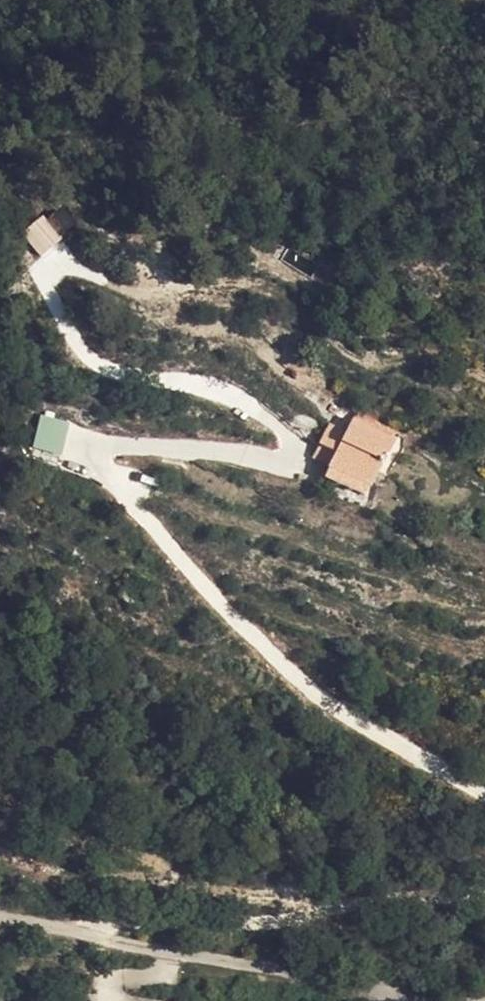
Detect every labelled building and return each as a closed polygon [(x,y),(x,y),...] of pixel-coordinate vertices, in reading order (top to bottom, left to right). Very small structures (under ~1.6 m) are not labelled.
[(58,234),(74,225),(62,206),(47,215),(58,234)] [(41,256),(61,238),(41,215),(20,233),(41,256)] [(39,414),(32,447),(61,454),(69,421),(39,414)] [(364,419),(333,465),(371,490),(401,445),(364,419)] [(361,504),(371,490),(333,465),(324,478),(361,504)]
